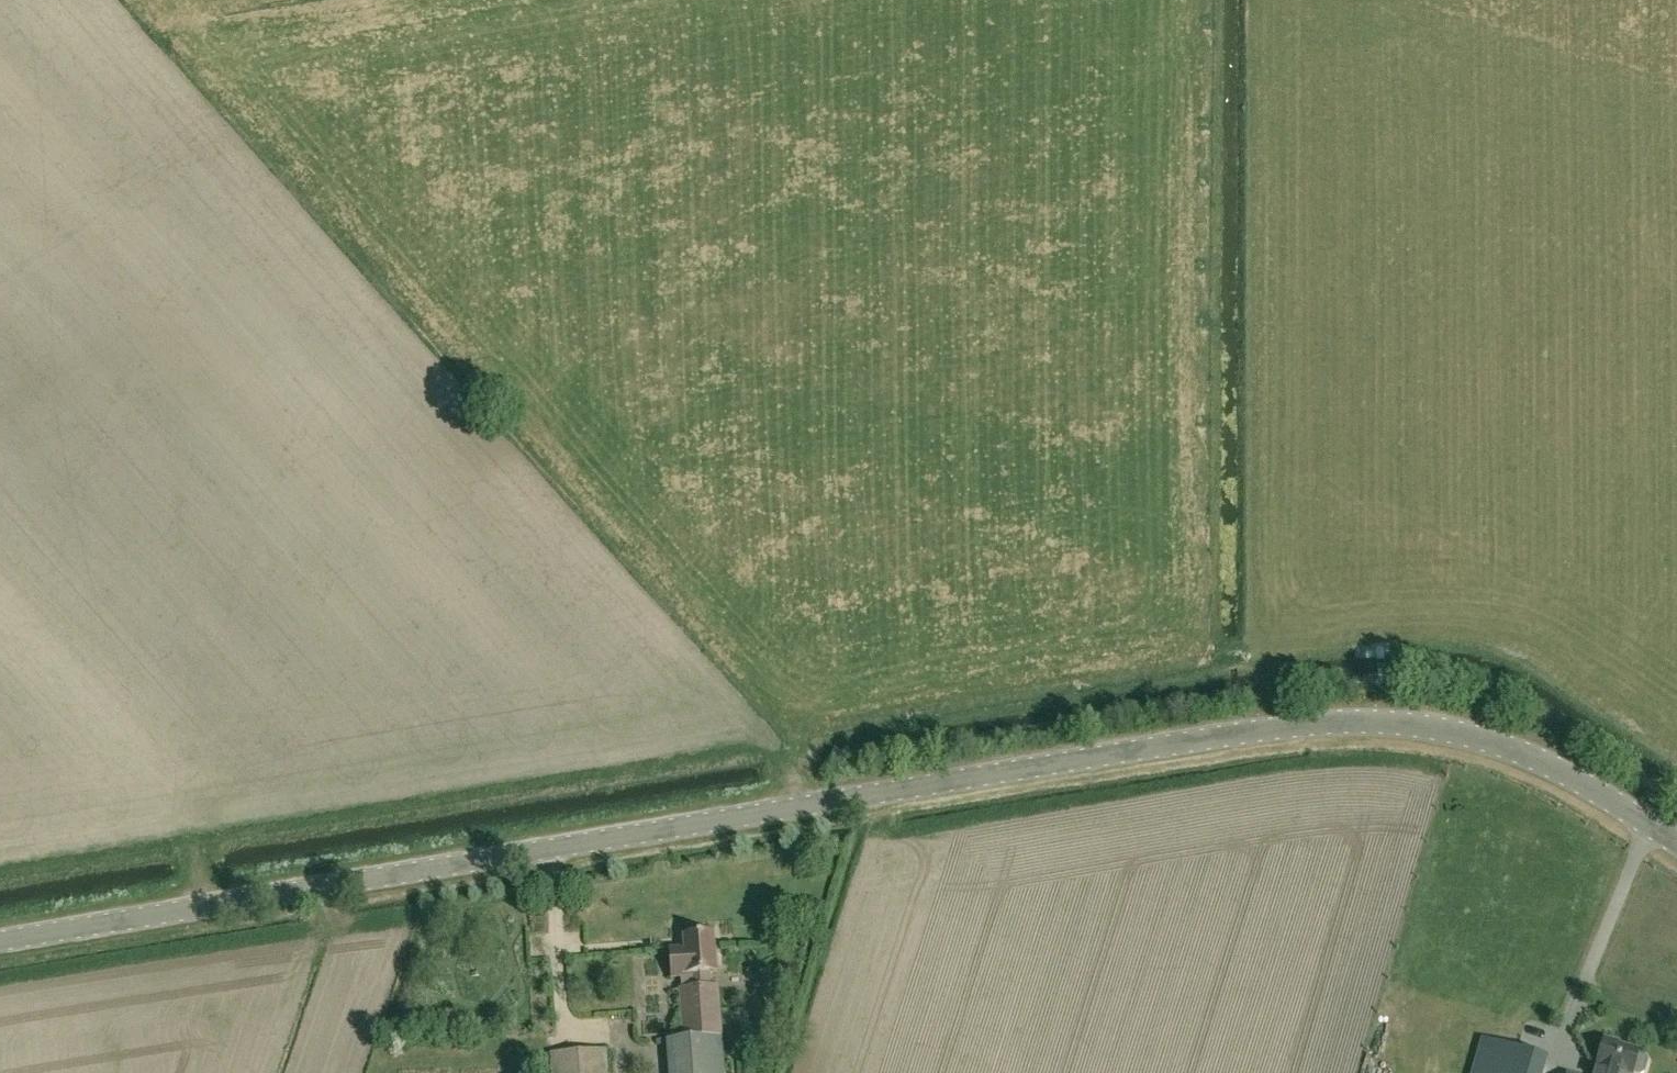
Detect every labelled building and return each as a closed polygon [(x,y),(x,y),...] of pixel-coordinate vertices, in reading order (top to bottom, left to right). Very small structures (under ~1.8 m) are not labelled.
[(668,1072),(724,1072),(722,1037),(723,1037),(719,985),(711,986),(710,974),(718,973),(715,933),(682,935),(683,947),(668,948),(670,980),(681,979),(681,989),(678,989),(681,1039),(666,1040),(668,1072)] [(1651,1063),(1646,1057),(1640,1055),(1640,1053),(1618,1047),(1619,1043),(1603,1039),(1594,1072),(1647,1072),(1651,1063)] [(1516,1049),(1495,1044),(1487,1072),(1510,1072),(1516,1049)] [(1516,1049),(1510,1072),(1542,1072),(1546,1058),(1516,1049)] [(552,1055),(553,1072),(610,1072),(608,1050),(552,1055)]
